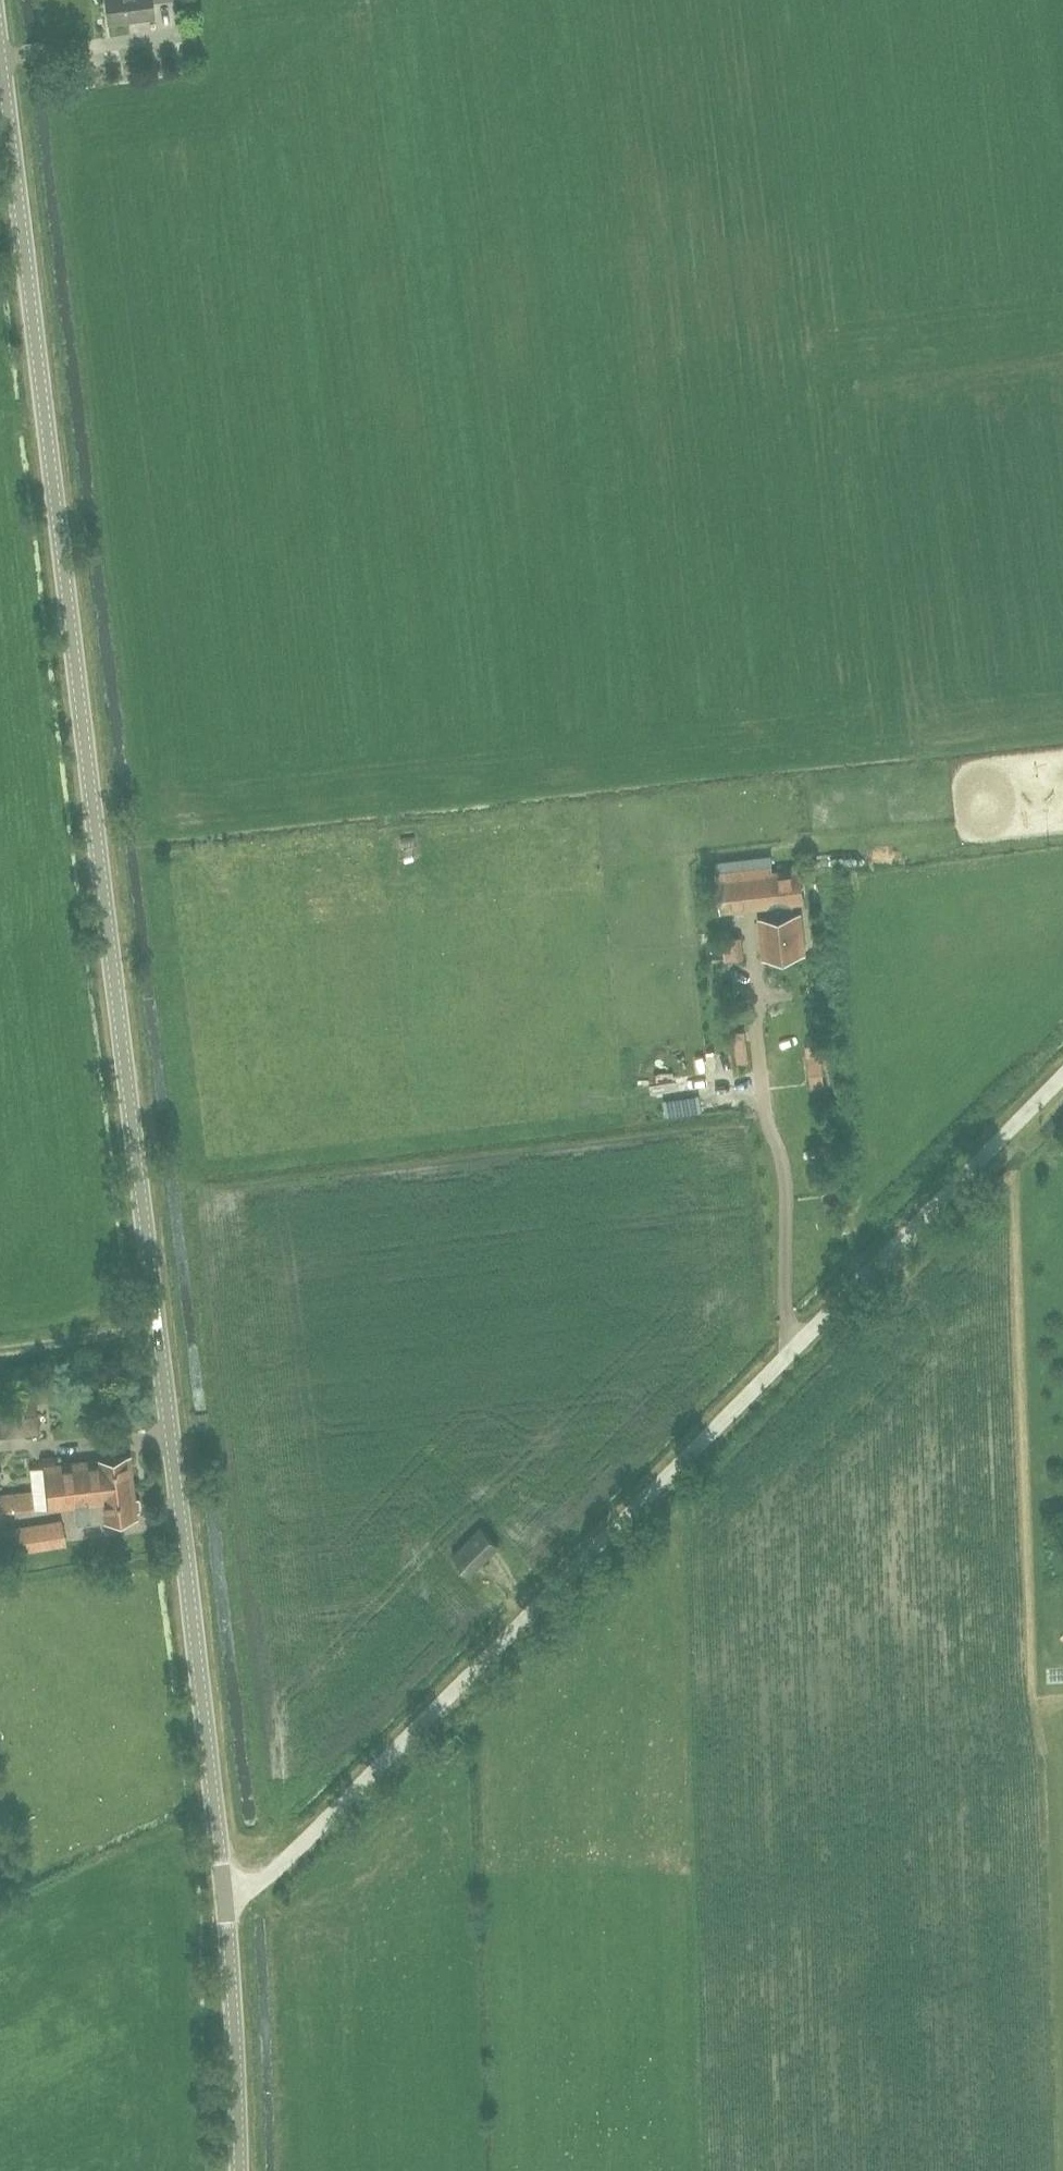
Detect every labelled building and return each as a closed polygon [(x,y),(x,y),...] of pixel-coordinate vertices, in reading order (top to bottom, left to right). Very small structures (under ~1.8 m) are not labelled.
[(108,21),(153,16),(151,0),(106,0),(108,21)] [(791,954),(791,953),(803,951),(799,916),(795,916),(793,900),(805,899),(801,870),(717,880),(721,913),(766,908),(768,919),(763,919),(762,919),(766,957),(791,954)] [(825,1074),(822,1049),(800,1051),(802,1076),(825,1074)] [(37,1432),(33,1392),(0,1395),(0,1436),(37,1432)] [(50,1507),(73,1505),(74,1523),(134,1516),(133,1512),(137,1512),(136,1502),(132,1502),(127,1458),(45,1467),(50,1507)] [(31,1509),(29,1490),(0,1493),(0,1513),(31,1509)] [(472,1573),(500,1546),(481,1527),(453,1555),(472,1573)]
